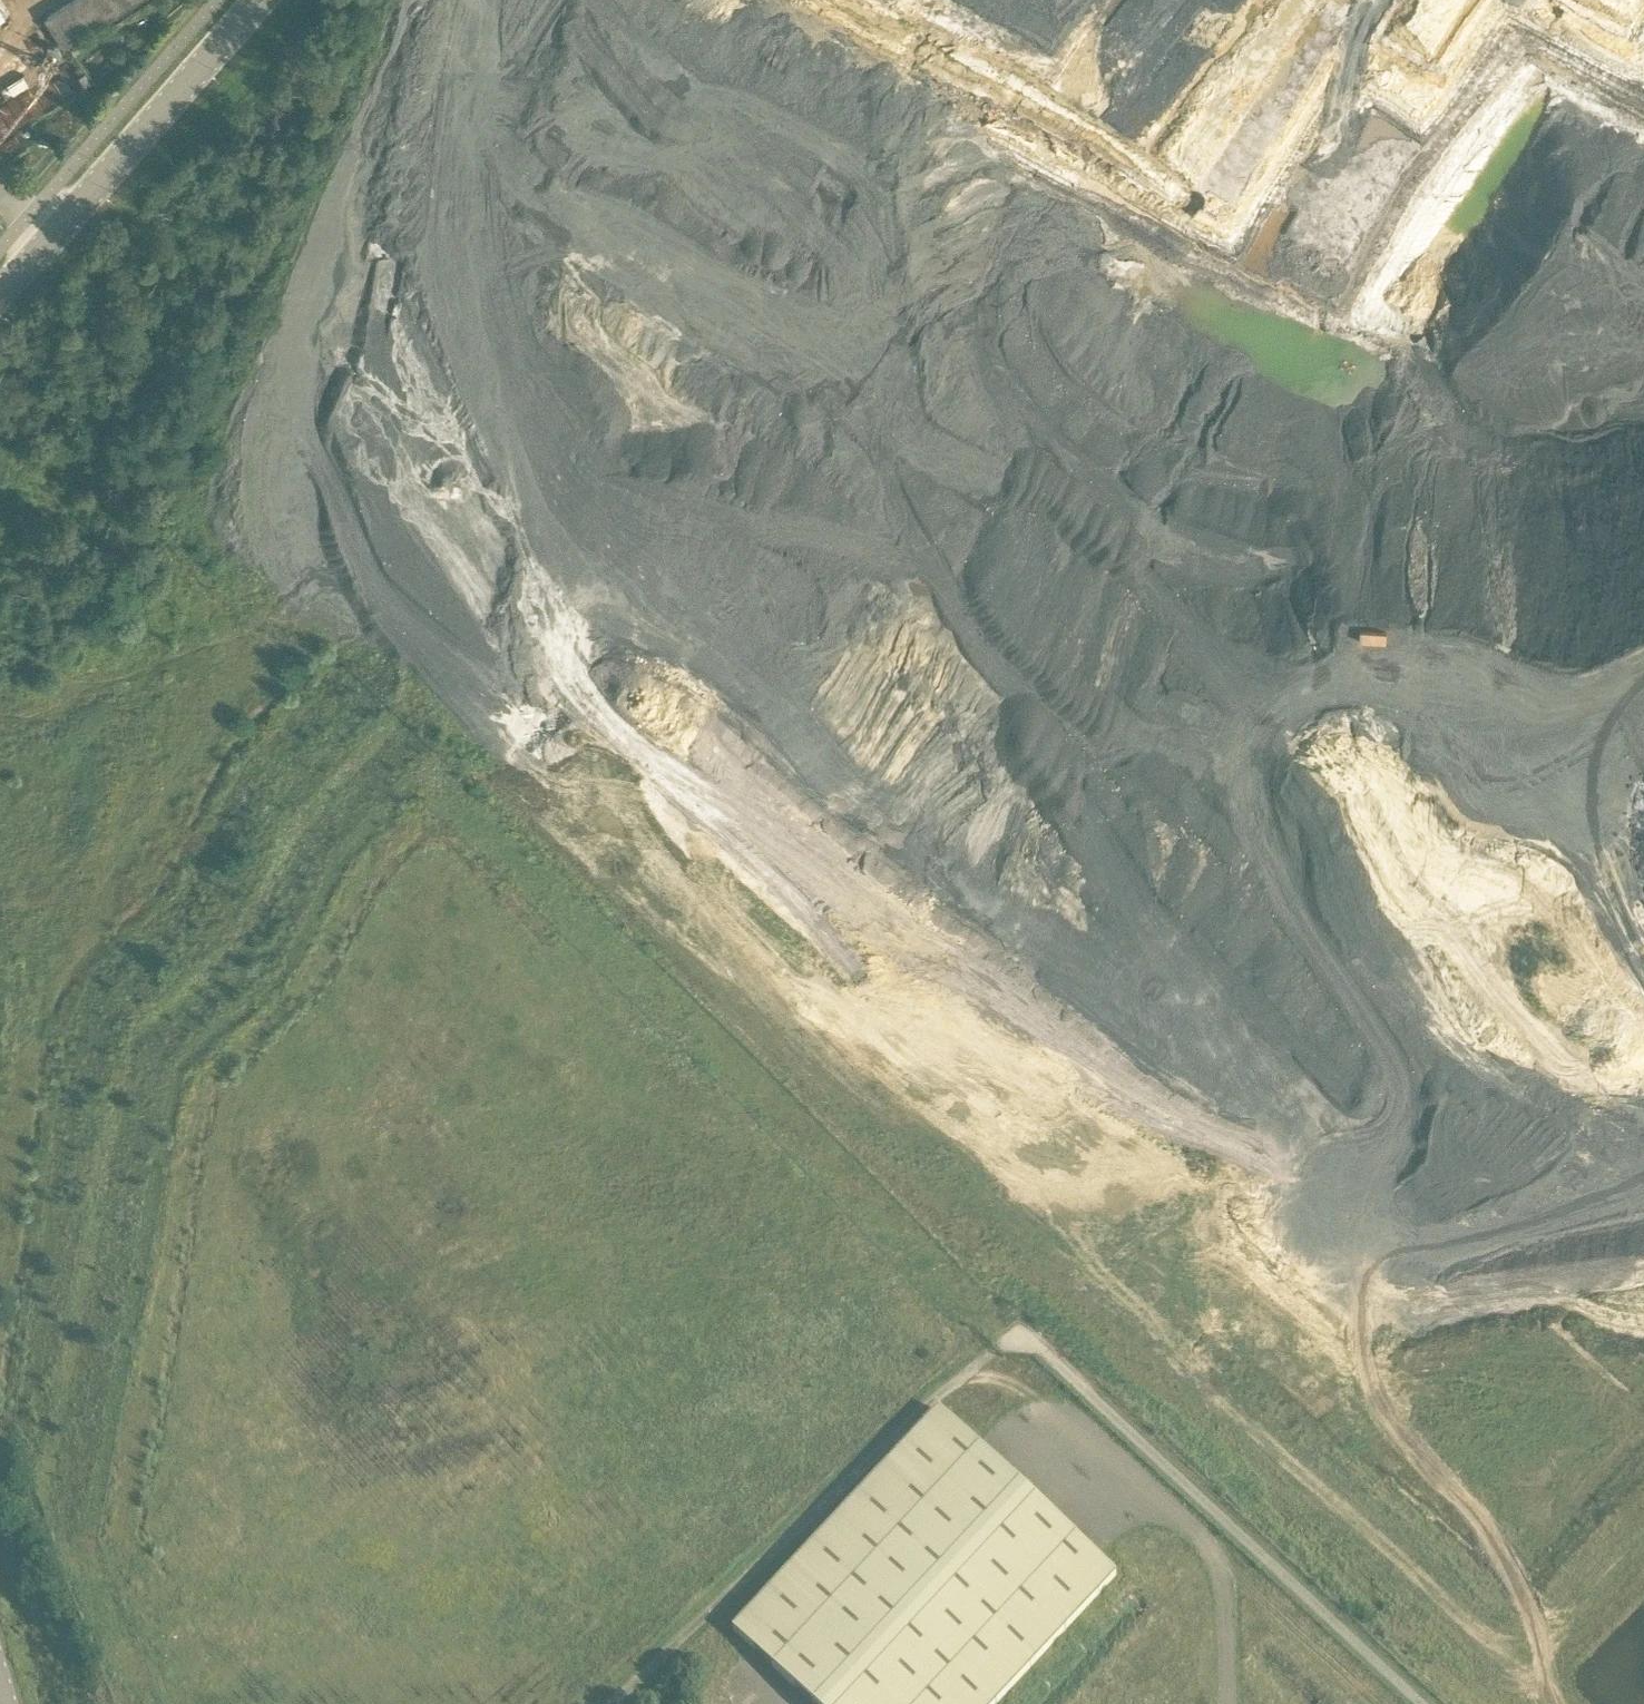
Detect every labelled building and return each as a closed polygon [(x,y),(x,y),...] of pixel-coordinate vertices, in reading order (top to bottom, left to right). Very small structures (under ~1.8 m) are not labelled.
[(46,18),(65,48),(140,0),(74,0),(46,18)] [(1115,1576),(938,1411),(734,1632),(812,1703),(997,1703),(1115,1576)]
